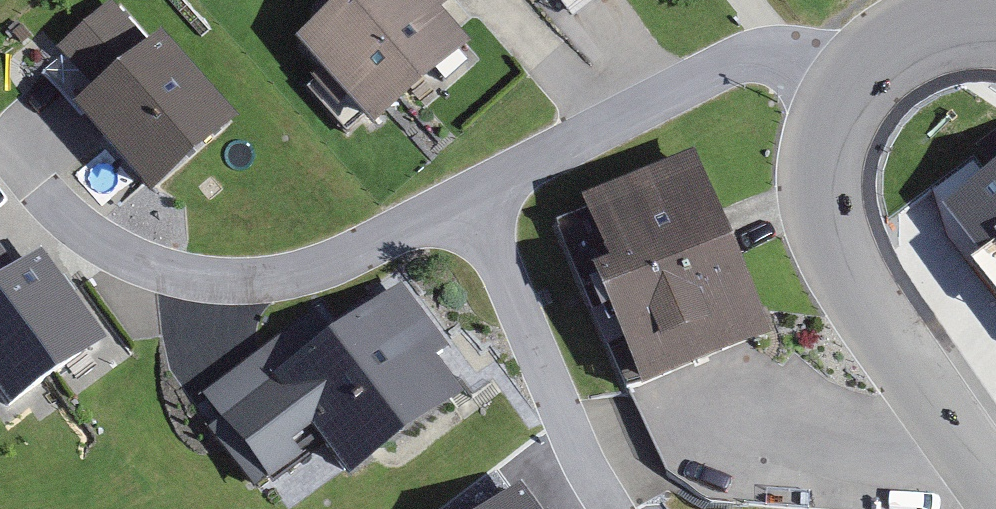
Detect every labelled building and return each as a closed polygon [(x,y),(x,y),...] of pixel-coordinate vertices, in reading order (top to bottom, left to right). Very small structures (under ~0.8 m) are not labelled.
[(94,86),(148,40),(113,0),(60,46),(94,86)] [(476,50),(432,0),(355,0),(360,5),(300,58),(373,141),(476,50)] [(570,20),(598,0),(556,0),(570,20)] [(94,86),(73,104),(152,196),(241,120),(162,28),(148,40),(94,86)] [(770,334),(691,162),(574,216),(653,388),(770,334)] [(995,293),(995,197),(950,230),(995,293)] [(18,264),(0,239),(0,276),(18,264)] [(7,409),(107,338),(42,246),(18,264),(0,276),(0,399),(7,409)] [(335,330),(274,375),(326,446),(350,477),(476,385),(400,282),(335,330)] [(272,486),(326,446),(274,375),(335,330),(319,308),(203,393),(220,415),(272,486)] [(518,487),(486,508),(533,508),(518,487)]
